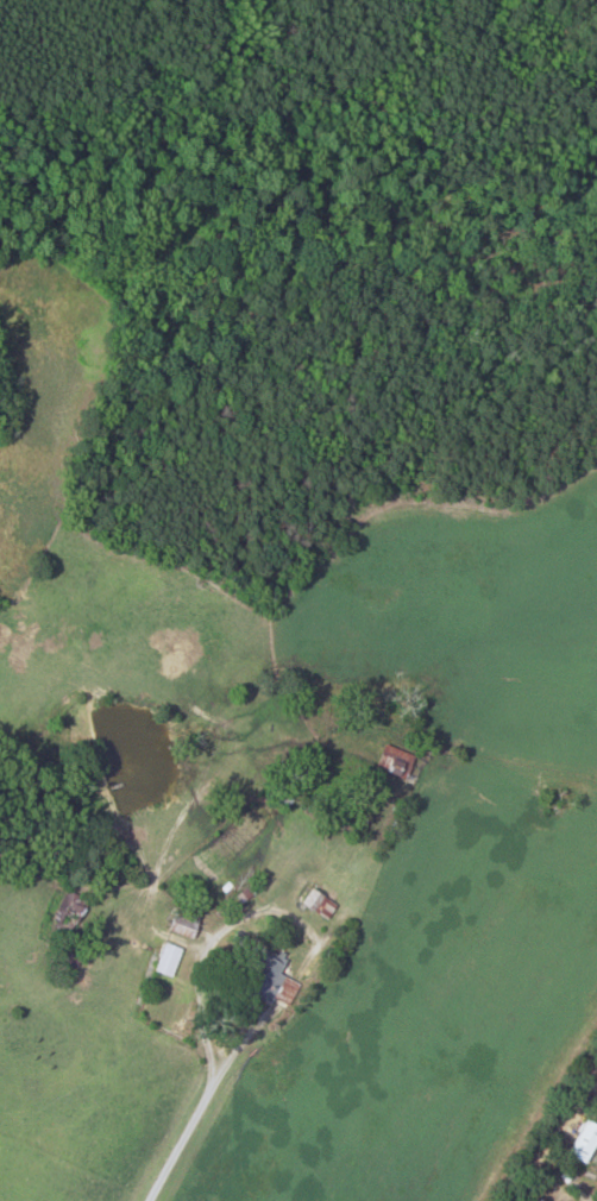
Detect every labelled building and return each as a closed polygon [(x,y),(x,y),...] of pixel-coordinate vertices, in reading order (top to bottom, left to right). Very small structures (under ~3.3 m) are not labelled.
[(374,766),(403,781),(414,758),(386,744),(374,766)] [(49,925),(68,937),(90,904),(70,892),(49,925)] [(171,976),(182,952),(164,944),(154,969),(171,976)] [(269,1004),(283,977),(277,974),(284,960),(262,948),(241,990),(269,1004)] [(60,969),(74,972),(78,958),(63,955),(60,969)] [(586,1167),(596,1146),(596,1127),(584,1120),(566,1156),(586,1167)]
